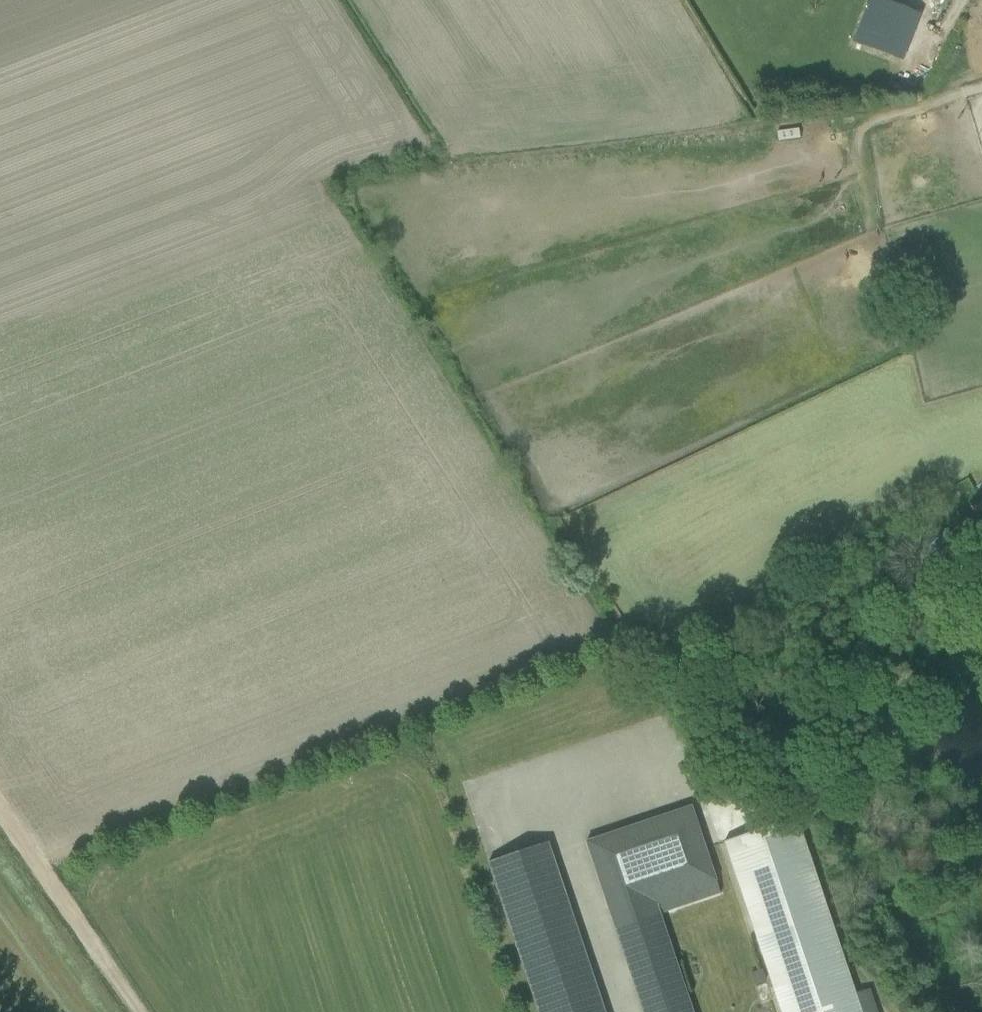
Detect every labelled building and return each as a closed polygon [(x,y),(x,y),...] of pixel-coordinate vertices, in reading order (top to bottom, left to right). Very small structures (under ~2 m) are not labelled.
[(856,41),(907,59),(923,13),(884,0),(870,0),(856,41)] [(643,1011),(692,1011),(659,914),(720,894),(691,807),(586,842),(643,1011)] [(796,818),(724,842),(780,1011),(861,1011),(796,818)] [(547,843),(488,863),(538,1011),(604,1011),(547,843)]
